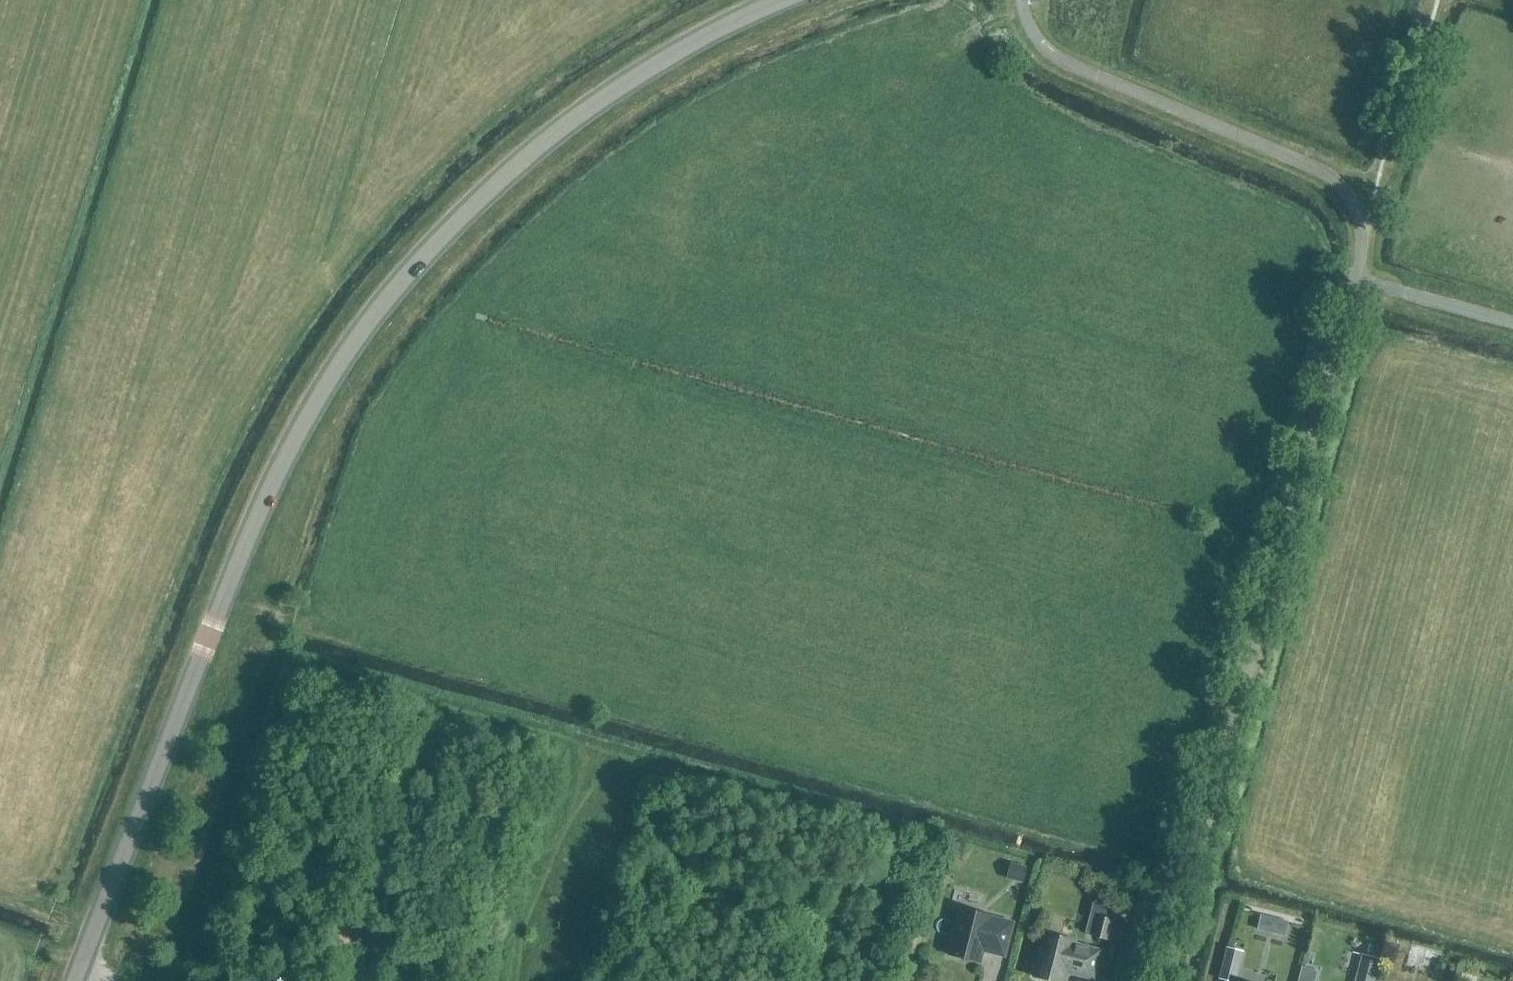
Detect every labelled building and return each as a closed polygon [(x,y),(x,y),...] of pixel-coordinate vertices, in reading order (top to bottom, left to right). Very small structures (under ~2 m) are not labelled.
[(1027,867),(1010,863),(1006,880),(1023,884),(1027,867)] [(1094,903),(1086,933),(1092,935),(1091,938),(1109,942),(1115,920),(1112,920),(1115,908),(1094,903)] [(1004,956),(1013,923),(991,918),(992,917),(961,909),(949,955),(980,963),(983,951),(1004,956)] [(1260,932),(1289,935),(1292,917),(1262,913),(1260,932)] [(1101,951),(1074,944),(1075,942),(1044,934),(1034,977),(1050,980),(1065,980),(1067,973),(1093,980),(1101,951)] [(1243,952),(1226,948),(1218,979),(1225,980),(1236,980),(1243,952)] [(1404,969),(1408,955),(1394,951),(1390,965),(1404,969)] [(1381,960),(1361,955),(1355,978),(1365,980),(1375,980),(1381,960)] [(1301,980),(1318,980),(1322,968),(1306,964),(1301,980)]
